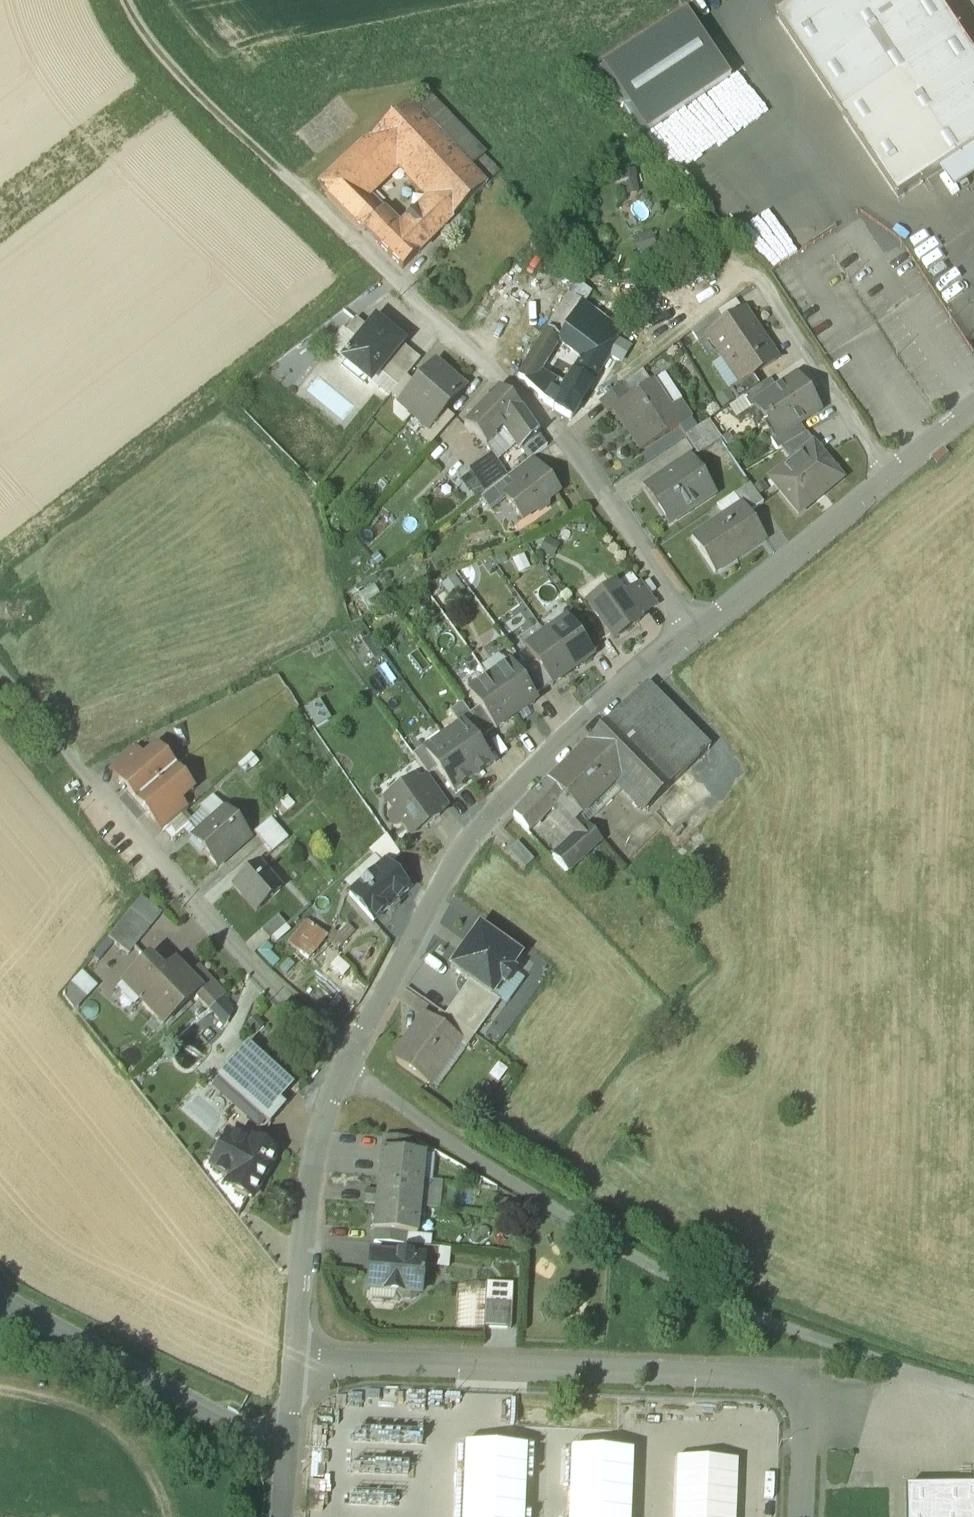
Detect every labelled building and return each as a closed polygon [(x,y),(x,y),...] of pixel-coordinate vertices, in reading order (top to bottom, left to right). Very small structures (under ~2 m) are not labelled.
[(778,20),(899,201),(973,151),(973,55),(938,0),(808,0),(778,20)] [(684,14),(600,70),(645,137),(729,81),(684,14)] [(482,157),(426,98),(412,110),(468,170),(482,157)] [(406,105),(370,139),(397,168),(432,205),(433,206),(449,223),(455,217),(485,188),(468,170),(412,110),(406,105)] [(370,139),(320,188),(355,223),(371,208),(363,200),(397,168),(370,139)] [(498,174),(482,157),(468,170),(485,188),(498,174)] [(432,205),(418,214),(438,235),(449,223),(433,206),(432,205)] [(392,229),(371,208),(355,223),(376,244),(392,229)] [(416,216),(397,234),(392,229),(376,244),(401,271),(438,235),(418,214),(416,216)] [(449,223),(438,235),(448,245),(466,228),(455,217),(449,223)] [(589,292),(575,285),(557,315),(569,324),(581,305),(589,292)] [(735,303),(715,316),(723,328),(742,315),(735,303)] [(569,324),(557,315),(516,380),(527,390),(536,378),(538,376),(558,341),(571,352),(599,319),(581,305),(569,324)] [(620,314),(609,327),(620,335),(630,323),(620,314)] [(357,344),(346,356),(345,355),(343,358),(344,359),(341,362),(369,385),(378,374),(401,347),(408,338),(379,315),(367,331),(357,344)] [(775,364),(742,315),(723,328),(707,339),(707,340),(722,362),(739,386),(739,387),(751,380),(775,364)] [(715,316),(690,335),(697,347),(707,340),(707,339),(723,328),(715,316)] [(609,327),(599,319),(571,352),(581,360),(572,374),(590,386),(608,356),(620,335),(609,327)] [(354,321),(344,333),(357,344),(367,331),(354,321)] [(620,335),(608,356),(619,362),(631,341),(620,335)] [(419,362),(401,347),(378,374),(396,390),(405,379),(419,362)] [(712,370),(729,393),(739,386),(722,362),(712,370)] [(415,387),(399,405),(427,429),(428,430),(444,412),(462,392),(433,366),(415,387)] [(641,373),(620,389),(628,400),(649,386),(641,373)] [(572,374),(559,396),(551,391),(536,378),(527,390),(544,404),(570,420),(590,386),(572,374)] [(396,390),(390,397),(399,405),(415,387),(405,379),(396,390)] [(678,405),(660,379),(649,386),(667,412),(678,405)] [(751,380),(739,387),(739,386),(729,393),(736,404),(742,401),(757,390),(751,380)] [(775,393),(755,406),(756,407),(767,423),(806,397),(795,380),(775,393)] [(757,390),(742,401),(749,412),(756,407),(755,406),(775,393),(768,383),(757,390)] [(667,412),(649,386),(628,400),(606,414),(605,414),(606,416),(611,413),(640,454),(677,430),(689,422),(678,405),(667,412)] [(620,389),(599,404),(606,414),(628,400),(620,389)] [(520,412),(498,390),(464,427),(485,447),(501,430),(520,451),(527,444),(538,435),(520,412)] [(806,397),(767,423),(777,439),(800,423),(801,424),(803,423),(817,413),(806,397)] [(444,412),(428,430),(427,429),(419,438),(429,447),(453,420),(444,412)] [(689,422),(677,430),(684,439),(695,431),(689,422)] [(779,453),(805,436),(810,433),(803,423),(801,424),(800,423),(777,439),(772,442),(779,453)] [(684,439),(683,439),(696,458),(719,443),(707,424),(695,431),(684,439)] [(485,447),(464,427),(455,437),(473,455),(480,450),(485,447)] [(538,435),(527,444),(534,455),(546,446),(538,435)] [(805,436),(779,453),(790,465),(811,447),(812,448),(814,447),(805,436)] [(506,477),(485,447),(480,450),(473,455),(466,460),(473,471),(475,470),(491,491),(506,479),(505,478),(506,477)] [(769,483),(773,488),(797,517),(840,482),(812,448),(811,447),(790,465),(769,483)] [(491,491),(485,495),(480,498),(488,510),(504,498),(538,471),(530,460),(506,479),(491,491)] [(688,461),(644,491),(668,527),(712,497),(688,461)] [(538,471),(504,498),(521,521),(533,512),(538,513),(544,508),(545,502),(557,493),(539,471),(538,471)] [(749,487),(733,498),(739,508),(741,507),(747,516),(762,506),(749,487)] [(739,508),(690,541),(713,576),(764,542),(747,516),(741,507),(739,508)] [(371,537),(343,555),(353,574),(360,571),(355,560),(376,546),(371,537)] [(656,607),(641,585),(621,599),(636,620),(656,607)] [(613,588),(587,606),(612,642),(638,624),(636,620),(621,599),(613,588)] [(564,623),(545,637),(571,674),(590,660),(588,657),(573,635),(564,623)] [(598,650),(583,628),(573,635),(588,657),(598,650)] [(571,674),(545,637),(525,651),(550,686),(551,687),(571,674)] [(550,686),(535,664),(525,671),(540,693),(550,686)] [(515,678),(507,667),(488,681),(514,718),(534,705),(530,700),(515,678)] [(540,693),(525,671),(515,678),(530,700),(540,693)] [(514,718),(488,681),(468,695),(478,709),(493,731),(495,732),(514,718)] [(645,686),(611,720),(674,784),(708,750),(645,686)] [(321,703),(308,708),(316,728),(330,722),(321,703)] [(468,716),(461,705),(449,713),(459,728),(461,727),(474,744),(483,737),(468,716)] [(493,731),(478,709),(468,716),(483,737),(493,731)] [(674,784),(611,720),(596,735),(608,747),(594,760),(617,784),(645,812),(674,784)] [(474,744),(461,727),(459,728),(443,740),(471,779),(489,767),(474,744)] [(596,735),(582,749),(594,760),(608,747),(596,735)] [(426,751),(424,752),(437,770),(453,792),(471,779),(443,740),(426,751)] [(437,770),(424,752),(426,751),(423,748),(412,756),(427,777),(437,770)] [(125,775),(118,781),(136,802),(173,770),(155,749),(144,758),(125,775)] [(582,749),(546,784),(575,815),(579,820),(617,784),(594,760),(582,749)] [(118,767),(125,775),(144,758),(137,750),(118,767)] [(173,770),(136,802),(154,823),(159,819),(179,802),(191,791),(173,770)] [(427,777),(415,785),(436,815),(448,806),(427,777)] [(413,781),(385,801),(393,812),(390,814),(389,820),(393,827),(400,828),(403,826),(411,837),(439,818),(436,815),(415,785),(413,781)] [(575,815),(546,784),(512,819),(527,834),(549,812),(561,826),(575,815)] [(213,799),(200,810),(212,823),(224,811),(213,799)] [(179,802),(159,819),(167,828),(180,816),(187,811),(179,802)] [(224,811),(212,823),(192,843),(219,872),(253,841),(225,811),(224,811)] [(579,820),(575,815),(561,826),(573,839),(575,840),(587,829),(579,820)] [(167,828),(162,832),(171,842),(183,831),(189,826),(180,816),(167,828)] [(270,820),(253,835),(262,845),(278,830),(270,820)] [(573,839),(551,858),(566,874),(600,842),(587,829),(575,840),(573,839)] [(278,830),(262,845),(271,855),(287,840),(278,830)] [(385,837),(370,851),(383,865),(384,864),(387,867),(399,857),(385,837)] [(533,864),(519,850),(512,857),(526,871),(533,864)] [(383,865),(348,896),(372,923),(408,891),(387,867),(384,864),(383,865)] [(277,888),(257,865),(232,887),(241,898),(242,897),(258,915),(272,903),(282,894),(277,888)] [(143,896),(107,939),(128,955),(163,913),(143,896)] [(277,916),(260,931),(268,940),(285,925),(277,916)] [(346,919),(327,940),(341,952),(359,931),(346,919)] [(309,962),(327,940),(305,923),(288,946),(309,962)] [(468,982),(491,999),(492,997),(500,985),(503,987),(514,973),(511,971),(520,958),(479,929),(450,969),(468,982)] [(171,985),(147,962),(123,986),(162,1027),(194,996),(199,991),(187,979),(182,974),(171,985)] [(223,997),(198,969),(187,979),(199,991),(194,996),(208,1011),(223,997)] [(78,976),(62,995),(73,1009),(94,987),(78,976)] [(444,1016),(474,1038),(499,1002),(492,997),(491,999),(468,982),(444,1016)] [(444,1016),(439,1013),(431,1022),(458,1041),(457,1043),(465,1049),(474,1038),(444,1016)] [(424,1017),(394,1059),(428,1083),(457,1043),(458,1041),(431,1022),(424,1017)] [(280,1072),(251,1046),(234,1061),(263,1087),(280,1072)] [(263,1087),(234,1061),(218,1079),(250,1108),(266,1090),(263,1087)] [(285,1107),(266,1090),(250,1108),(269,1125),(270,1125),(285,1107)] [(248,1145),(228,1134),(209,1170),(229,1180),(226,1187),(251,1200),(276,1154),(251,1140),(248,1145)] [(411,1140),(383,1137),(381,1151),(409,1154),(411,1140)] [(381,1151),(380,1151),(378,1177),(421,1181),(424,1155),(409,1154),(381,1151)] [(421,1181),(378,1177),(376,1193),(375,1205),(419,1209),(421,1181)] [(376,1193),(364,1192),(363,1204),(375,1205),(376,1193)] [(419,1209),(375,1205),(372,1231),(406,1234),(416,1235),(419,1209)] [(406,1234),(374,1231),(373,1243),(402,1246),(404,1246),(406,1234)] [(404,1246),(402,1246),(401,1258),(422,1260),(421,1267),(436,1268),(438,1249),(404,1246)] [(401,1258),(370,1255),(367,1291),(397,1294),(402,1300),(410,1301),(417,1295),(419,1296),(420,1280),(422,1280),(423,1276),(421,1276),(421,1267),(422,1260),(401,1258)] [(512,1288),(486,1286),(483,1328),(509,1330),(512,1288)] [(465,1447),(462,1516),(523,1516),(525,1450),(465,1447)] [(568,1516),(629,1516),(631,1454),(570,1452),(568,1516)] [(674,1516),(734,1516),(737,1463),(676,1460),(674,1516)] [(907,1489),(908,1516),(973,1516),(973,1488),(907,1489)]
